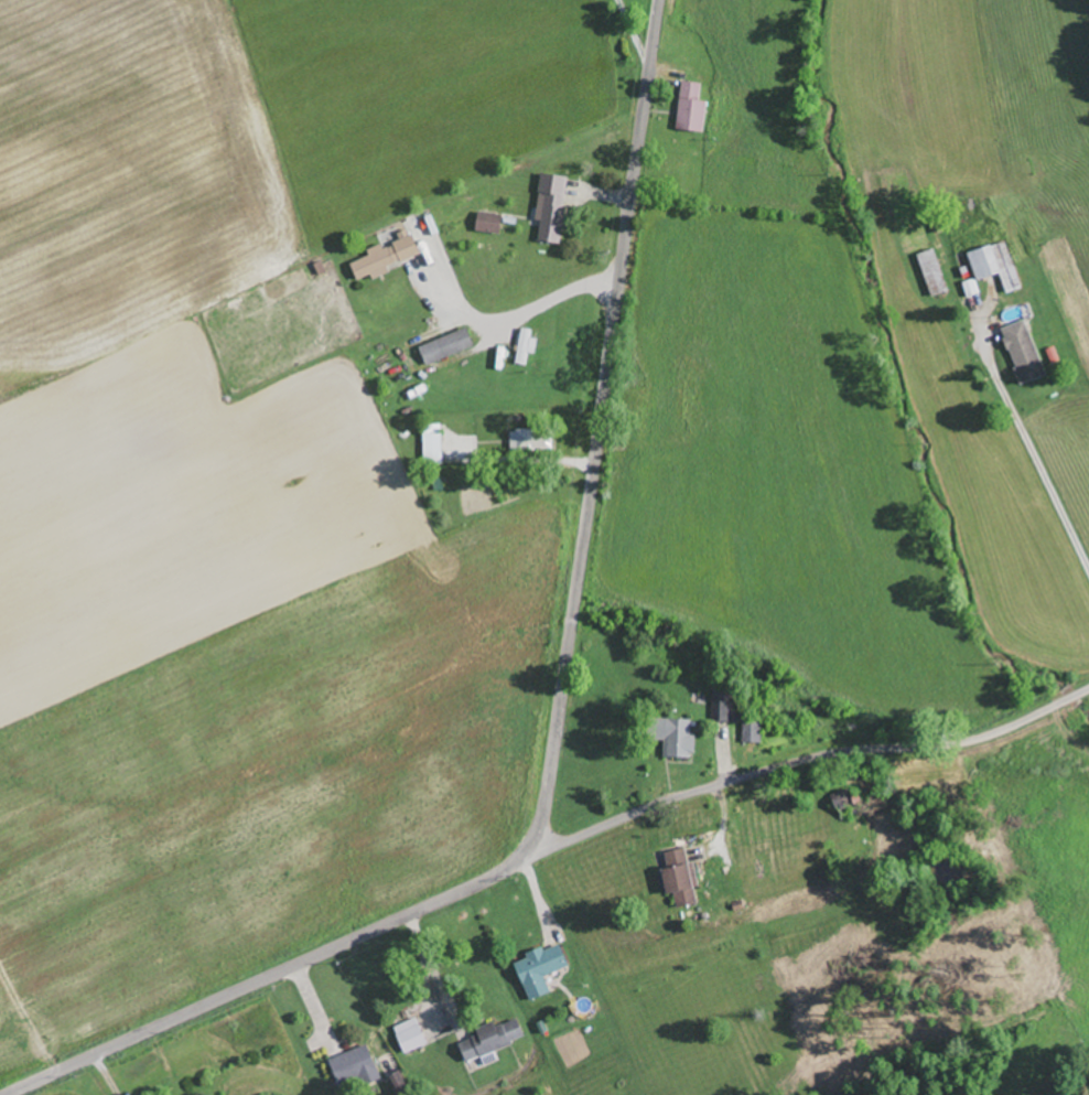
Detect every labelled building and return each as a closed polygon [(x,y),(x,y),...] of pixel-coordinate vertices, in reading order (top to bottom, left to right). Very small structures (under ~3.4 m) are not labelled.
[(703,100),(705,84),(684,81),(677,129),(707,133),(712,101),(703,100)] [(572,177),(543,174),(538,219),(544,220),(541,241),(564,244),(572,177)] [(402,261),(423,255),(417,235),(396,241),(402,261)] [(968,254),(977,282),(1001,274),(1007,292),(1021,288),(1005,241),(968,254)] [(372,255),(351,264),(358,281),(398,264),(388,242),(370,250),(372,255)] [(930,297),(949,291),(935,249),(916,255),(930,297)] [(1004,328),(1022,383),(1046,375),(1028,320),(1004,328)] [(529,352),(537,353),(538,339),(532,338),(533,329),(520,327),(517,364),(528,365),(529,352)] [(477,348),(471,328),(422,344),(429,364),(477,348)] [(424,463),(445,463),(445,426),(424,426),(424,463)] [(514,429),(515,450),(554,449),(554,428),(514,429)] [(715,721),(746,722),(746,742),(766,742),(766,718),(746,718),(746,692),(738,691),(738,684),(716,683),(715,721)] [(667,757),(699,758),(699,719),(668,719),(667,757)] [(844,821),(866,812),(854,784),(832,793),(844,821)] [(666,852),(676,908),(701,904),(691,848),(666,852)] [(570,967),(562,944),(515,960),(529,1001),(551,993),(545,976),(570,967)] [(461,1039),(470,1062),(528,1039),(519,1016),(461,1039)] [(429,1043),(417,1017),(393,1028),(405,1054),(429,1043)] [(381,1073),(369,1044),(331,1059),(343,1088),(381,1073)]
